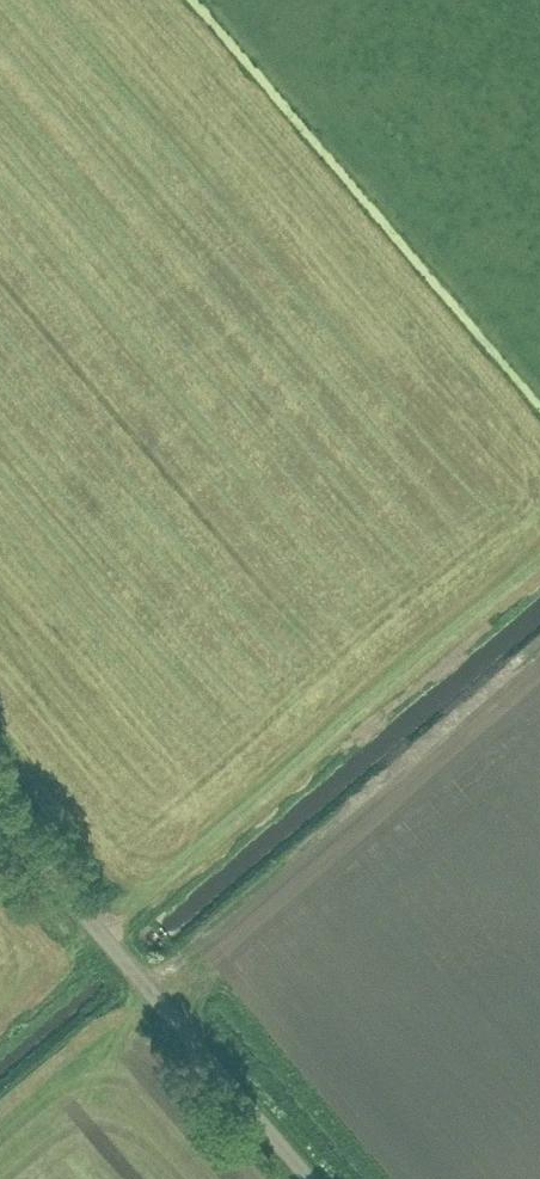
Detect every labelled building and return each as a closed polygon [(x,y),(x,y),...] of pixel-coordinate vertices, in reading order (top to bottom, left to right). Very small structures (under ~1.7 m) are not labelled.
[(167,926),(177,937),(190,926),(180,914),(167,926)]
